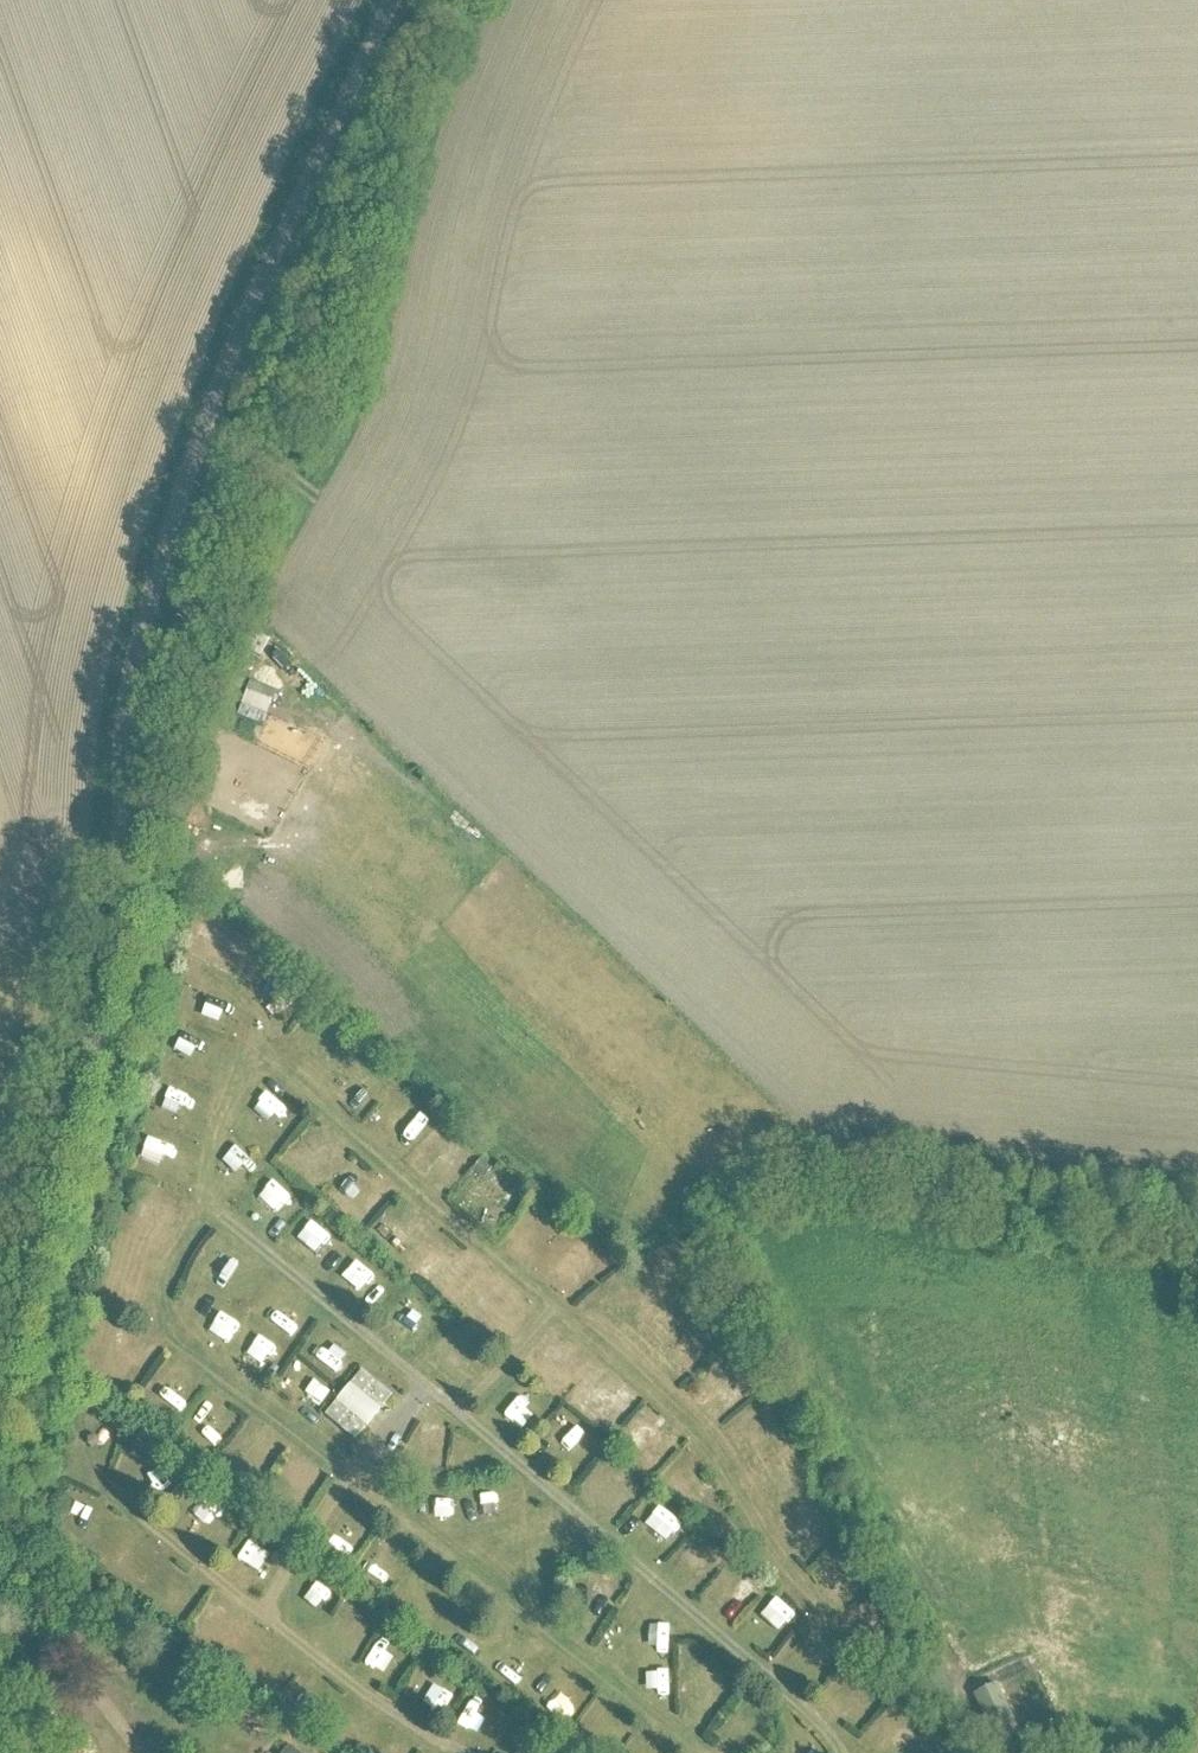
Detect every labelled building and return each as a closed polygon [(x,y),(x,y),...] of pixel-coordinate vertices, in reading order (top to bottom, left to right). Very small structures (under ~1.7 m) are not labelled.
[(485,1182),(493,1172),(481,1163),(473,1173),(485,1182)] [(167,1241),(171,1227),(135,1218),(131,1232),(167,1241)] [(580,1235),(549,1264),(563,1279),(594,1250),(580,1235)] [(642,1255),(645,1269),(692,1258),(689,1244),(642,1255)] [(142,1307),(148,1290),(107,1275),(101,1292),(142,1307)] [(100,1313),(86,1366),(105,1372),(120,1319),(100,1313)] [(362,1371),(326,1417),(355,1442),(392,1396),(362,1371)] [(581,1404),(612,1430),(641,1397),(625,1384),(605,1407),(590,1394),(581,1404)] [(421,1472),(444,1474),(449,1426),(426,1424),(421,1472)] [(650,1469),(677,1440),(662,1427),(636,1456),(650,1469)] [(261,1479),(278,1453),(266,1445),(249,1471),(261,1479)] [(594,1498),(622,1468),(610,1457),(582,1487),(594,1498)] [(305,1472),(281,1516),(298,1525),(322,1481),(305,1472)] [(790,1536),(822,1513),(812,1499),(780,1522),(790,1536)] [(189,1502),(186,1520),(239,1529),(242,1512),(189,1502)] [(575,1575),(575,1618),(594,1618),(595,1575),(575,1575)] [(374,1633),(374,1618),(340,1618),(340,1633),(374,1633)] [(375,1658),(413,1665),(416,1651),(378,1643),(375,1658)] [(704,1701),(701,1649),(681,1650),(683,1702),(704,1701)] [(998,1686),(974,1697),(998,1751),(1022,1740),(998,1686)] [(793,1735),(794,1752),(811,1752),(810,1734),(793,1735)] [(935,1743),(926,1752),(945,1752),(935,1743)]
